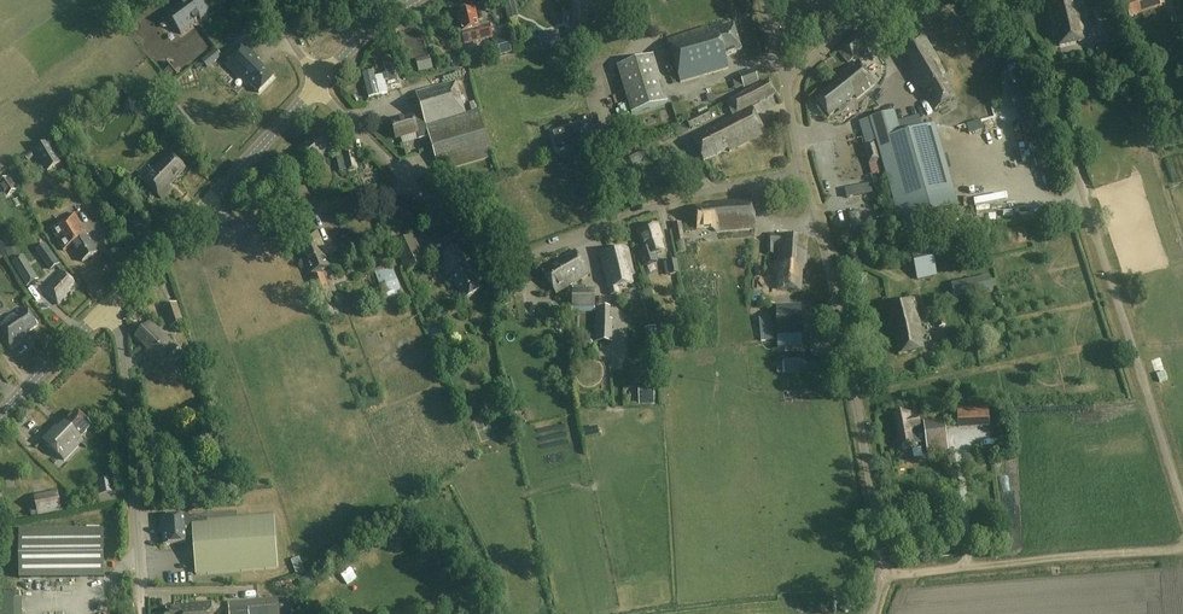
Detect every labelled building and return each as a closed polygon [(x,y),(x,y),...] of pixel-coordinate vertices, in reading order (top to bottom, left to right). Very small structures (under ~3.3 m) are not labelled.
[(203,0),(187,0),(183,2),(182,1),(167,12),(181,32),(196,21),(195,19),(200,16),(201,17),(210,11),(203,0)] [(574,30),(586,27),(586,16),(595,16),(595,19),(606,20),(606,16),(613,16),(613,0),(574,0),(574,30)] [(1077,0),(1057,0),(1047,2),(1053,30),(1056,29),(1060,46),(1087,40),(1077,0)] [(1159,0),(1127,0),(1124,1),(1130,18),(1162,7),(1159,0)] [(1108,22),(1105,23),(1114,51),(1124,48),(1112,11),(1110,3),(1103,5),(1106,13),(1108,22)] [(480,28),(475,10),(458,15),(465,45),(493,38),(490,25),(480,28)] [(742,51),(734,24),(721,28),(720,26),(708,30),(707,27),(668,39),(681,83),(729,68),(725,56),(742,51)] [(557,31),(551,33),(553,43),(559,41),(557,31)] [(873,42),(864,31),(838,53),(847,63),(873,42)] [(945,73),(925,36),(899,52),(916,82),(920,87),(921,86),(936,110),(955,98),(943,75),(945,73)] [(508,37),(499,40),(503,53),(513,50),(508,37)] [(1104,44),(1096,46),(1098,57),(1113,53),(1110,42),(1104,44)] [(260,58),(246,45),(226,65),(247,85),(249,83),(259,93),(275,77),(258,60),(260,58)] [(496,56),(493,45),(475,49),(478,60),(496,56)] [(215,49),(201,60),(207,67),(221,56),(215,49)] [(668,103),(654,56),(617,67),(631,114),(668,103)] [(855,95),(857,97),(875,83),(858,62),(840,76),(842,79),(816,99),(829,116),(855,95)] [(759,83),(755,69),(739,74),(744,88),(759,83)] [(776,94),(769,81),(727,103),(734,116),(715,125),(716,126),(693,138),(704,161),(729,149),(730,151),(765,134),(752,107),(776,94)] [(466,114),(457,82),(417,93),(423,113),(413,116),(391,122),(396,139),(417,133),(419,140),(429,136),(440,172),(492,157),(479,110),(466,114)] [(196,97),(190,92),(187,96),(182,92),(174,101),(185,110),(196,97)] [(1031,102),(1022,105),(1025,112),(1034,108),(1031,102)] [(712,119),(709,111),(687,121),(690,128),(712,119)] [(882,161),(900,223),(959,206),(935,125),(901,135),(894,112),(869,119),(876,141),(882,161)] [(336,144),(320,129),(298,151),(310,165),(320,155),(323,157),(336,144)] [(882,161),(876,141),(863,144),(868,165),(882,161)] [(61,163),(49,142),(35,150),(47,172),(61,163)] [(359,170),(354,150),(343,153),(347,172),(359,170)] [(186,169),(172,155),(165,161),(164,160),(159,165),(158,164),(142,180),(162,199),(172,188),(170,186),(186,169)] [(756,228),(753,199),(712,203),(712,206),(696,207),(698,230),(716,228),(717,231),(756,228)] [(63,221),(86,260),(98,253),(88,236),(89,236),(75,213),(63,221)] [(83,262),(86,260),(63,221),(51,228),(64,250),(73,245),(83,262)] [(684,240),(681,223),(673,224),(676,242),(678,252),(686,251),(684,240)] [(663,240),(658,224),(638,230),(645,250),(638,252),(643,267),(659,262),(656,255),(664,252),(661,240),(663,240)] [(323,245),(318,231),(311,233),(311,236),(304,239),(303,237),(294,240),(300,255),(304,254),(312,274),(313,273),(314,277),(312,278),(318,295),(330,291),(322,270),(329,267),(321,246),(323,245)] [(808,237),(769,234),(769,254),(774,254),(774,246),(779,246),(778,265),(780,265),(778,290),(801,292),(802,270),(805,270),(808,237)] [(428,263),(414,235),(393,245),(407,273),(428,263)] [(39,252),(54,270),(63,263),(48,244),(39,252)] [(482,290),(454,245),(435,257),(447,277),(449,275),(465,301),(482,290)] [(633,272),(628,247),(600,253),(609,290),(610,289),(612,295),(619,293),(617,288),(633,284),(631,273),(633,272)] [(589,274),(576,251),(555,263),(557,266),(545,273),(556,293),(589,274)] [(918,279),(936,275),(932,254),(913,258),(918,279)] [(679,273),(676,261),(668,262),(671,275),(679,273)] [(28,262),(16,270),(27,288),(39,281),(28,262)] [(385,277),(383,271),(376,273),(384,296),(401,289),(395,274),(385,277)] [(75,283),(63,272),(44,291),(59,305),(71,292),(68,290),(75,283)] [(979,277),(950,283),(953,298),(982,292),(979,277)] [(587,291),(587,286),(573,286),(573,312),(595,312),(595,291),(587,291)] [(922,328),(915,298),(886,305),(892,335),(894,334),(899,355),(924,349),(919,328),(922,328)] [(184,323),(177,303),(164,308),(171,328),(184,323)] [(802,347),(801,304),(776,304),(778,348),(802,347)] [(610,308),(596,308),(596,342),(613,342),(613,321),(610,321),(610,308)] [(27,310),(16,317),(14,315),(0,324),(0,331),(12,348),(22,341),(20,338),(38,326),(27,310)] [(773,340),(771,317),(760,318),(762,341),(773,340)] [(178,347),(151,322),(136,337),(155,355),(152,358),(159,366),(178,347)] [(941,323),(933,325),(936,335),(944,332),(941,323)] [(437,330),(430,332),(433,341),(440,339),(437,330)] [(542,343),(552,341),(550,332),(527,337),(530,353),(544,350),(542,343)] [(803,372),(803,352),(785,353),(785,362),(778,363),(778,373),(803,372)] [(642,392),(643,404),(656,403),(655,391),(642,392)] [(990,425),(990,408),(958,409),(958,426),(990,425)] [(92,427),(76,411),(59,429),(57,427),(44,440),(64,460),(83,440),(81,438),(87,433),(87,432),(92,427)] [(911,421),(909,412),(894,415),(898,437),(895,438),(898,450),(917,446),(912,421),(911,421)] [(948,451),(943,419),(924,422),(928,453),(948,451)] [(114,477),(97,480),(99,495),(116,492),(114,477)] [(63,512),(59,492),(34,496),(38,516),(63,512)] [(238,519),(237,512),(208,514),(209,521),(208,521),(207,514),(161,517),(161,525),(163,525),(164,545),(186,543),(186,535),(194,534),(197,574),(278,568),(274,516),(238,519)] [(103,529),(21,529),(21,577),(104,577),(103,529)] [(303,558),(295,560),(299,575),(307,572),(303,558)] [(0,593),(0,607),(23,606),(23,599),(16,599),(16,593),(0,593)] [(277,598),(229,603),(230,613),(279,613),(277,598)] [(213,602),(175,605),(175,607),(167,608),(168,613),(214,613),(213,602)]
